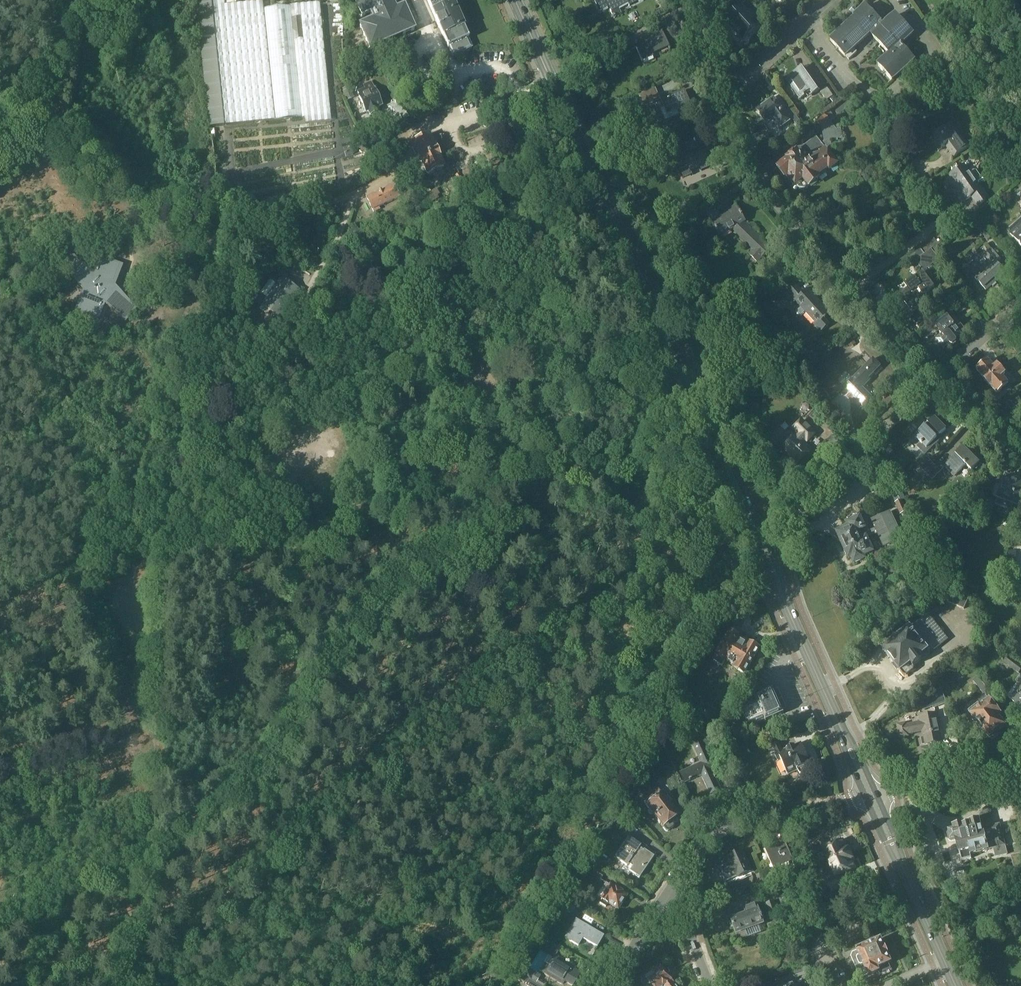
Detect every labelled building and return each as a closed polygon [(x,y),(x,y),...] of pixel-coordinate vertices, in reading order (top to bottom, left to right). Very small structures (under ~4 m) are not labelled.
[(291,6),(263,9),(262,2),(224,6),(224,0),(211,0),(211,2),(198,3),(211,127),(305,117),(305,124),(331,121),(319,3),(291,6)] [(362,16),(371,13),(374,20),(360,26),(370,49),(382,44),(381,42),(402,33),(403,35),(414,30),(404,6),(396,10),(393,3),(400,0),(355,0),(362,16)] [(472,48),(468,39),(469,38),(464,27),(465,27),(455,3),(454,3),(453,0),(428,0),(429,0),(428,0),(437,20),(436,20),(440,28),(440,27),(448,47),(449,47),(453,56),(472,48)] [(595,1),(600,11),(608,7),(611,12),(614,17),(621,14),(618,8),(627,3),(629,7),(642,0),(597,0),(595,1)] [(866,6),(860,12),(856,7),(851,12),(855,17),(856,18),(832,41),(846,56),(847,56),(850,60),(858,52),(855,49),(871,33),(891,55),(879,66),(894,81),(916,60),(902,45),(914,33),(897,15),(885,26),(866,6)] [(743,7),(727,22),(744,39),(759,24),(756,21),(750,14),(743,7)] [(753,11),(750,14),(756,21),(759,18),(753,11)] [(652,54),(669,46),(662,30),(644,39),(647,44),(637,48),(643,61),(653,56),(652,54)] [(626,35),(612,41),(615,49),(629,43),(626,35)] [(943,49),(935,55),(938,58),(943,67),(945,69),(953,63),(943,49)] [(813,96),(820,91),(805,68),(788,80),(801,99),(806,95),(808,98),(812,95),(813,96)] [(364,85),(366,89),(358,92),(360,96),(359,96),(367,112),(369,111),(371,115),(378,111),(377,108),(382,105),(375,89),(374,89),(371,82),(364,85)] [(833,96),(827,87),(820,92),(825,98),(822,100),(826,107),(831,103),(828,100),(833,96)] [(343,91),(347,100),(354,97),(350,88),(343,91)] [(692,105),(686,90),(685,91),(674,96),(673,93),(672,93),(673,94),(662,98),(661,98),(665,107),(661,109),(666,121),(682,114),(680,109),(691,104),(692,105)] [(637,95),(643,108),(652,104),(646,91),(637,95)] [(781,128),(793,120),(784,108),(782,109),(775,99),(758,110),(768,123),(774,119),(781,128)] [(836,128),(832,123),(836,119),(831,113),(819,122),(824,129),(826,143),(824,145),(818,137),(803,148),(800,148),(798,150),(798,152),(789,159),(790,160),(782,166),(783,166),(780,168),(780,171),(785,177),(787,177),(787,180),(792,186),(794,186),(797,184),(800,188),(806,189),(810,186),(819,179),(817,177),(829,168),(831,171),(839,165),(827,150),(833,146),(832,140),(843,138),(841,126),(838,127),(836,128)] [(953,159),(976,142),(969,146),(961,135),(960,136),(952,124),(959,119),(959,118),(930,139),(931,139),(933,137),(942,149),(939,151),(947,146),(955,157),(952,159),(953,159)] [(434,146),(429,135),(413,142),(419,154),(418,154),(422,163),(423,163),(428,174),(444,167),(439,155),(440,155),(435,146),(434,146)] [(670,154),(682,150),(679,144),(668,148),(670,154)] [(685,178),(720,162),(713,147),(696,155),(695,152),(685,157),(687,162),(679,165),(685,178)] [(971,173),(965,165),(951,175),(968,200),(973,196),(980,206),(990,199),(983,188),(982,189),(977,182),(980,180),(981,177),(977,171),(974,170),(971,173)] [(394,186),(366,198),(372,211),(373,210),(374,212),(380,209),(379,207),(400,198),(394,186)] [(712,222),(721,237),(735,229),(738,232),(737,232),(755,250),(751,255),(758,262),(763,257),(763,258),(772,249),(764,241),(764,242),(744,223),(747,221),(745,219),(743,219),(742,217),(743,215),(738,206),(721,216),(716,207),(712,201),(698,210),(696,208),(691,211),(696,219),(707,213),(712,222)] [(993,236),(976,216),(971,220),(987,240),(993,236)] [(357,227),(350,230),(355,242),(362,239),(357,227)] [(943,242),(933,250),(936,254),(946,247),(943,242)] [(932,267),(940,260),(936,254),(933,250),(917,261),(924,271),(906,285),(908,288),(900,294),(910,308),(916,303),(917,304),(919,303),(921,307),(929,301),(924,295),(935,287),(926,273),(933,268),(932,267)] [(986,291),(1006,273),(1001,268),(1005,265),(992,251),(984,258),(988,262),(983,267),(980,263),(972,270),(978,277),(976,279),(986,291)] [(73,254),(61,266),(83,290),(75,310),(99,320),(105,303),(126,322),(138,309),(116,285),(124,264),(100,255),(94,272),(73,254)] [(281,318),(300,290),(282,277),(262,305),(281,318)] [(826,319),(832,313),(809,289),(804,293),(796,284),(785,294),(794,304),(796,301),(801,306),(796,310),(796,314),(799,317),(803,316),(807,312),(816,322),(813,324),(821,332),(830,324),(826,319)] [(956,342),(957,340),(956,339),(962,334),(955,325),(948,317),(936,326),(942,333),(941,333),(942,335),(937,340),(944,349),(951,344),(953,344),(956,342)] [(1014,333),(1008,338),(1014,346),(1012,347),(1019,356),(1020,354),(1020,344),(1017,339),(1018,338),(1014,333)] [(877,375),(883,369),(874,359),(845,387),(863,405),(872,397),(863,388),(871,380),(869,379),(875,373),(877,375)] [(997,394),(1009,384),(1003,377),(1005,374),(997,365),(994,367),(988,360),(977,371),(997,394)] [(824,406),(831,401),(822,388),(815,393),(824,406)] [(946,429),(940,422),(934,417),(921,430),(920,429),(914,435),(915,436),(921,442),(920,443),(921,443),(918,446),(926,454),(935,445),(943,437),(940,435),(946,429)] [(812,451),(804,444),(807,441),(808,442),(815,434),(802,421),(795,429),(800,434),(797,437),(797,436),(795,438),(792,435),(789,435),(782,442),(782,445),(786,448),(784,450),(800,464),(812,451)] [(976,459),(964,447),(945,466),(955,476),(966,465),(972,470),(975,467),(977,469),(982,463),(977,458),(976,459)] [(928,457),(919,466),(924,471),(933,462),(928,457)] [(933,462),(924,471),(933,479),(941,471),(933,462)] [(1006,477),(1002,487),(998,486),(996,486),(993,494),(994,496),(998,498),(995,504),(1020,514),(1020,483),(1006,477)] [(901,514),(907,512),(902,501),(906,499),(900,486),(891,490),(901,514)] [(866,535),(868,538),(879,533),(884,545),(901,538),(890,513),(873,520),(876,528),(869,532),(870,533),(866,535)] [(870,533),(869,532),(866,525),(868,525),(865,517),(860,519),(859,519),(857,514),(855,515),(854,515),(853,515),(852,515),(851,516),(850,516),(850,517),(850,518),(848,519),(850,523),(849,523),(849,524),(844,526),(843,531),(838,533),(839,536),(838,538),(840,541),(842,542),(845,549),(844,551),(846,554),(848,555),(849,559),(852,557),(855,563),(864,559),(863,556),(870,553),(869,550),(871,548),(867,539),(868,539),(868,538),(866,535),(870,533)] [(965,516),(957,528),(964,532),(972,520),(965,516)] [(969,596),(953,589),(948,602),(964,609),(969,596)] [(976,591),(971,594),(978,608),(983,605),(976,591)] [(930,653),(942,644),(947,639),(928,614),(922,618),(883,648),(894,662),(894,665),(897,669),(899,669),(903,674),(907,675),(914,669),(914,666),(913,665),(922,659),(923,659),(924,659),(926,660),(927,659),(928,659),(929,658),(929,657),(930,657),(930,656),(930,655),(930,654),(930,653)] [(739,636),(731,631),(714,660),(723,666),(727,660),(735,665),(734,666),(737,668),(736,668),(746,674),(760,648),(752,643),(752,642),(752,640),(751,639),(744,635),(742,634),(741,635),(739,636)] [(1004,662),(1019,673),(1020,671),(1020,665),(1009,656),(1004,662)] [(984,694),(989,690),(978,677),(973,681),(983,693),(984,693),(984,694)] [(766,721),(785,713),(774,688),(760,694),(760,693),(757,691),(755,694),(758,701),(741,708),(749,726),(766,719),(766,721)] [(941,689),(929,696),(929,697),(931,700),(934,709),(947,703),(941,689)] [(994,740),(1000,735),(1000,732),(999,731),(1006,725),(999,716),(1001,714),(986,695),(976,704),(980,709),(972,715),(974,717),(973,720),(976,723),(978,723),(992,739),(994,740)] [(726,713),(716,730),(723,734),(733,717),(726,713)] [(941,748),(939,742),(942,742),(938,723),(940,723),(938,713),(921,717),(922,722),(907,725),(906,723),(898,724),(900,737),(909,736),(908,734),(924,731),(926,745),(929,744),(930,750),(941,748)] [(703,733),(709,745),(717,742),(711,730),(703,733)] [(808,774),(810,770),(809,766),(812,764),(802,742),(783,751),(778,740),(775,741),(770,731),(762,734),(766,745),(767,744),(770,750),(774,748),(777,754),(776,754),(779,762),(782,760),(789,775),(798,771),(800,774),(804,775),(808,774)] [(738,741),(729,736),(726,742),(735,746),(738,741)] [(702,762),(681,772),(686,782),(693,779),(693,778),(702,774),(711,794),(721,789),(715,776),(720,774),(718,768),(719,767),(715,757),(712,758),(705,741),(695,745),(702,762)] [(651,758),(643,764),(647,769),(655,763),(651,758)] [(663,776),(655,763),(649,767),(658,779),(663,776)] [(746,781),(745,777),(744,777),(742,769),(735,772),(740,783),(746,781)] [(657,786),(652,789),(649,785),(646,788),(649,791),(652,796),(645,802),(649,808),(648,810),(651,813),(653,813),(666,830),(668,831),(674,826),(674,824),(671,820),(678,814),(657,786)] [(997,856),(1008,853),(1006,845),(1001,824),(982,829),(980,820),(970,823),(970,825),(965,826),(964,824),(954,827),(949,829),(948,831),(950,840),(952,841),(957,840),(960,853),(961,852),(963,861),(973,858),(972,854),(989,850),(989,849),(995,848),(997,856)] [(640,877),(654,856),(640,846),(641,845),(629,837),(615,857),(627,866),(629,864),(633,866),(630,871),(640,877)] [(807,853),(814,850),(816,853),(823,850),(823,848),(824,848),(820,838),(804,845),(807,853)] [(823,850),(829,863),(851,854),(848,848),(846,849),(842,840),(824,848),(823,848),(823,850)] [(804,857),(794,861),(790,853),(789,854),(784,843),(767,850),(775,869),(782,866),(785,873),(797,868),(800,876),(810,871),(804,857)] [(739,876),(751,870),(743,852),(731,858),(733,863),(720,869),(725,881),(738,875),(739,876)] [(1016,875),(1020,873),(1020,853),(1011,856),(1016,875)] [(836,878),(842,875),(855,869),(851,860),(853,859),(851,854),(829,863),(836,878)] [(586,862),(582,869),(601,881),(605,873),(586,862)] [(843,877),(842,875),(836,878),(837,879),(828,883),(832,893),(849,885),(845,876),(843,877)] [(622,903),(627,895),(622,892),(622,891),(616,887),(615,888),(606,882),(602,889),(606,892),(602,899),(600,903),(606,906),(608,903),(609,903),(618,909),(619,907),(621,907),(622,905),(622,903)] [(576,908),(564,901),(560,907),(572,914),(576,908)] [(780,914),(775,901),(767,904),(772,917),(780,914)] [(746,930),(765,923),(757,902),(744,907),(747,915),(732,920),(732,921),(730,922),(732,927),(734,927),(739,940),(748,937),(746,930)] [(835,920),(842,917),(839,911),(832,914),(835,920)] [(597,947),(604,935),(576,918),(565,937),(579,945),(583,938),(597,947)] [(543,938),(539,945),(556,955),(560,948),(543,938)] [(881,940),(858,950),(853,953),(851,957),(859,976),(864,978),(869,976),(870,976),(880,971),(881,973),(883,973),(891,970),(892,968),(889,963),(892,962),(888,954),(885,948),(881,940)] [(580,972),(563,962),(564,959),(558,956),(557,958),(554,957),(545,973),(563,983),(564,980),(573,985),(580,972)] [(675,981),(661,964),(646,976),(654,985),(664,985),(665,985),(678,985),(675,981)] [(539,976),(524,967),(521,973),(536,982),(539,976)] [(806,968),(793,972),(795,978),(808,974),(806,968)] [(527,983),(529,979),(521,974),(518,979),(527,983)]
